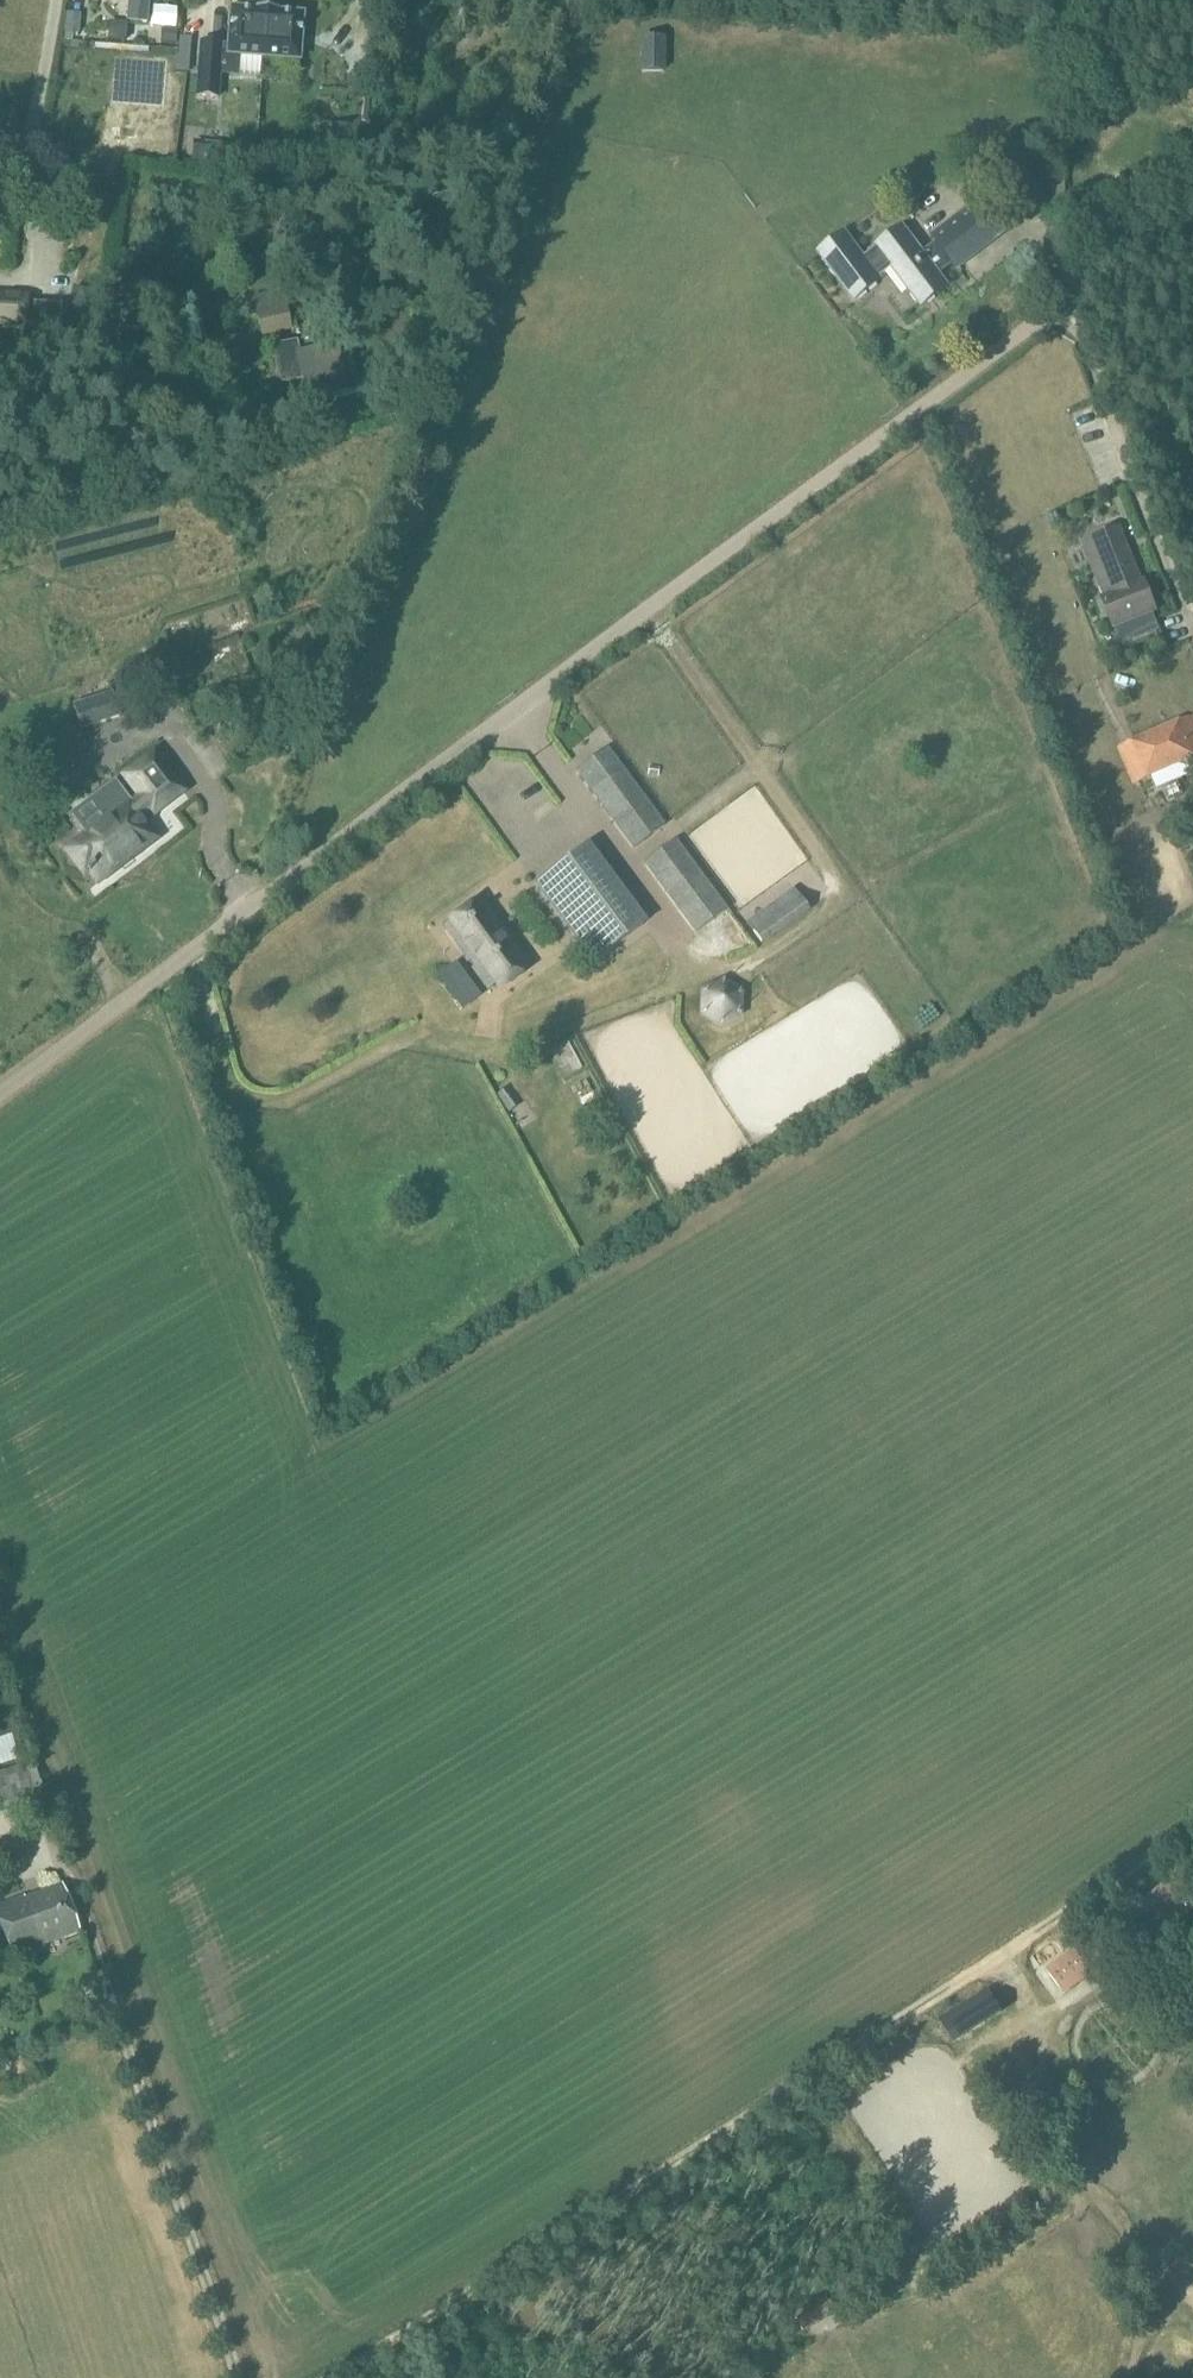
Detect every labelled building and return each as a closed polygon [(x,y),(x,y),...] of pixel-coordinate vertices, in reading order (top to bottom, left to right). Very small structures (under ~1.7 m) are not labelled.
[(128,21),(146,22),(148,0),(130,0),(128,21)] [(201,41),(196,95),(218,97),(222,52),(264,55),(269,9),(230,6),(227,43),(201,41)] [(304,12),(269,9),(264,55),(300,58),(304,12)] [(66,13),(65,32),(73,33),(80,33),(81,15),(66,13)] [(162,28),(161,43),(176,44),(177,30),(162,28)] [(641,35),(641,74),(665,74),(665,35),(641,35)] [(238,74),(235,92),(255,95),(258,77),(238,74)] [(193,162),(192,164),(220,167),(220,164),(222,144),(205,143),(205,142),(194,141),(193,162)] [(935,243),(922,253),(903,227),(877,247),(878,249),(864,259),(845,234),(819,253),(855,301),(880,282),(877,278),(892,266),(924,309),(950,290),(939,276),(952,265),(957,271),(1007,233),(979,196),(929,235),(935,243)] [(262,256),(247,257),(248,276),(262,275),(262,256)] [(1,293),(1,327),(23,328),(24,303),(24,294),(1,293)] [(296,329),(288,297),(253,305),(261,337),(296,329)] [(273,344),(282,384),(313,378),(317,399),(338,394),(334,373),(344,371),(338,343),(300,351),(298,339),(273,344)] [(1101,599),(1113,628),(1155,612),(1144,582),(1141,583),(1119,527),(1082,543),(1104,598),(1101,599)] [(1108,634),(1116,661),(1163,647),(1155,619),(1108,634)] [(107,678),(78,687),(82,701),(72,704),(81,730),(120,717),(107,678)] [(1157,774),(1192,758),(1192,753),(1184,732),(1167,740),(1163,730),(1128,745),(1121,748),(1136,783),(1157,774)] [(576,773),(634,852),(665,827),(607,748),(576,773)] [(81,826),(88,835),(67,851),(85,875),(89,871),(91,874),(98,883),(122,865),(120,863),(132,855),(133,857),(157,839),(141,818),(150,811),(153,814),(184,792),(155,754),(125,776),(141,798),(131,805),(115,784),(93,800),(100,811),(81,826)] [(695,934),(727,911),(676,841),(643,864),(695,934)] [(593,965),(647,923),(588,844),(534,886),(593,965)] [(795,889),(749,924),(765,947),(812,912),(795,889)] [(525,964),(481,902),(442,929),(486,992),(525,964)] [(9,1705),(0,1680),(0,1708),(9,1705)] [(19,1759),(9,1729),(0,1732),(0,1765),(19,1759)] [(0,1772),(0,1812),(42,1799),(44,1792),(33,1762),(0,1772)] [(1174,1878),(1046,1971),(1065,1995),(1192,1903),(1174,1878)] [(44,1950),(43,1948),(83,1933),(64,1883),(27,1897),(27,1895),(0,1905),(0,1922),(15,1961),(44,1950)] [(803,2336),(833,2316),(823,2301),(793,2321),(803,2336)]
